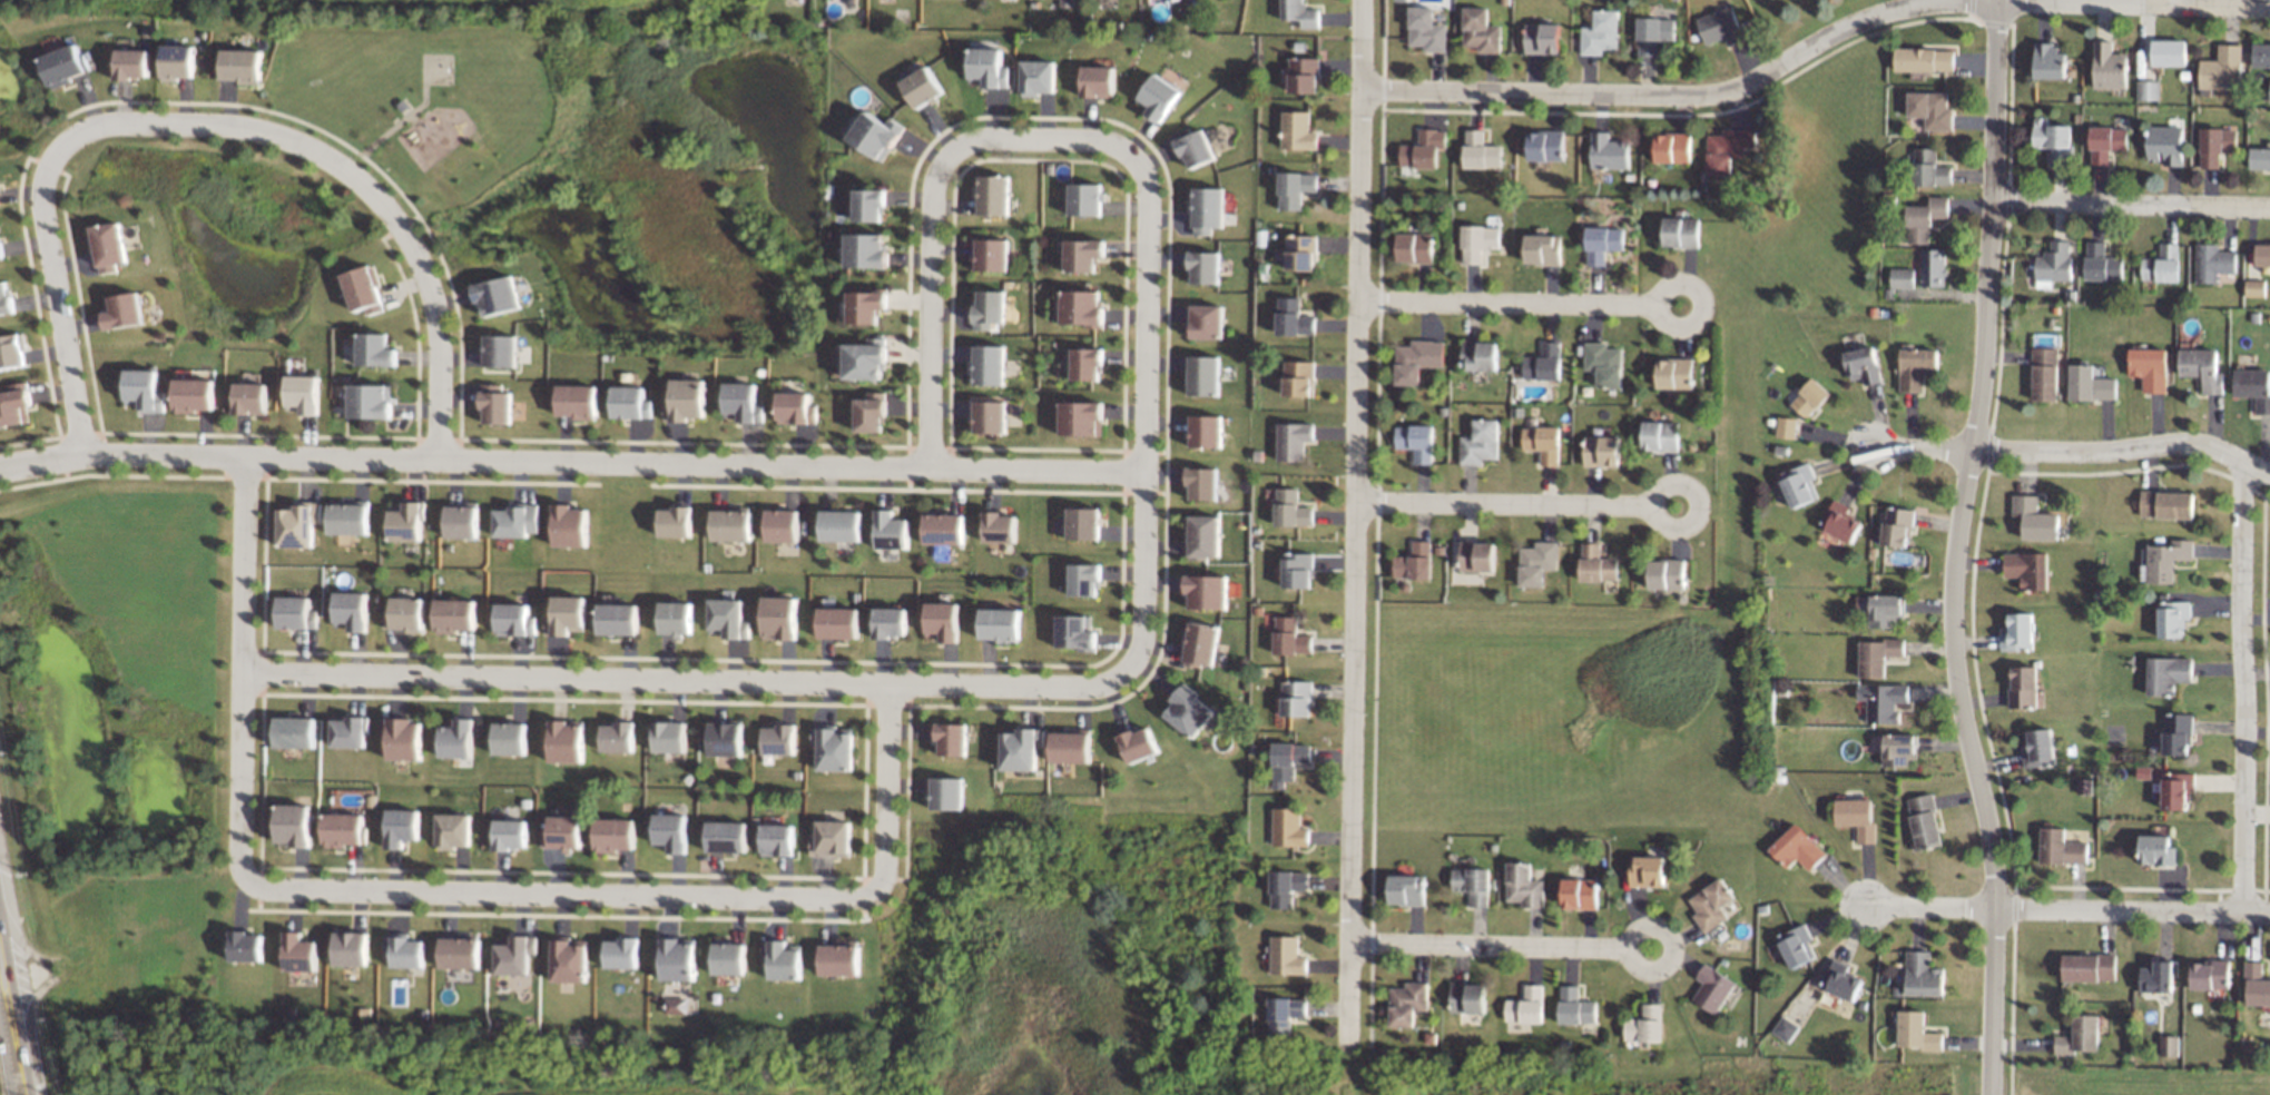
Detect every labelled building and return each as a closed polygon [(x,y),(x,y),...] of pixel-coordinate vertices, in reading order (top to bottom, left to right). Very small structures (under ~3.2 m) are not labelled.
[(1302,28),(1319,28),(1319,8),(1304,8),(1305,0),(1282,0),(1282,19),(1302,19),(1302,28)] [(1695,18),(1705,44),(1724,36),(1727,45),(1743,39),(1730,5),(1695,18)] [(1446,23),(1434,23),(1434,6),(1409,6),(1409,45),(1424,46),(1424,51),(1446,51),(1446,23)] [(1500,52),(1500,24),(1489,24),(1489,8),(1464,7),(1464,46),(1478,46),(1478,52),(1500,52)] [(1618,10),(1594,9),(1594,26),(1581,26),(1580,54),(1603,54),(1603,49),(1618,49),(1618,10)] [(1656,55),(1656,40),(1674,40),(1674,18),(1637,17),(1637,55),(1656,55)] [(1525,53),(1560,53),(1560,23),(1525,23),(1525,53)] [(2113,40),(2095,40),(2095,87),(2127,87),(2127,53),(2112,52),(2113,40)] [(2187,40),(2153,40),(2153,65),(2187,66),(2187,40)] [(2067,53),(2058,52),(2058,43),(2036,42),(2035,77),(2066,78),(2067,53)] [(88,73),(76,43),(40,57),(51,87),(88,73)] [(2243,44),(2219,44),(2219,59),(2201,59),(2201,87),(2242,87),(2243,44)] [(2253,44),(2253,67),(2269,67),(2269,44),(2253,44)] [(194,77),(194,45),(162,45),(162,81),(179,81),(179,77),(194,77)] [(1001,48),(969,48),(969,82),(983,82),(982,87),(1008,87),(1009,66),(1001,66),(1001,48)] [(1953,49),(1895,48),(1894,70),(1953,71),(1953,49)] [(149,49),(117,49),(116,78),(148,78),(149,49)] [(262,50),(221,49),(221,79),(239,79),(239,83),(262,84),(262,50)] [(1318,57),(1289,58),(1290,92),(1319,91),(1318,57)] [(1055,94),(1055,60),(1022,60),(1022,94),(1055,94)] [(917,109),(944,94),(928,65),(900,80),(917,109)] [(1082,96),(1114,97),(1114,66),(1083,66),(1082,96)] [(1135,100),(1148,109),(1145,113),(1159,123),(1181,90),(1155,72),(1135,100)] [(2161,99),(2161,80),(2138,80),(2138,99),(2161,99)] [(1947,92),(1908,91),(1907,116),(1925,116),(1925,129),(1952,129),(1952,107),(1946,107),(1947,92)] [(905,126),(889,117),(886,122),(866,110),(848,139),(884,161),(905,126)] [(1318,131),(1310,131),(1310,111),(1282,110),(1282,149),(1318,149),(1318,131)] [(2073,125),(2041,124),(2042,117),(2034,117),(2033,147),(2051,147),(2051,163),(2072,163),(2073,125)] [(2183,165),(2184,126),(2149,125),(2148,161),(2161,161),(2161,155),(2164,155),(2164,165),(2183,165)] [(1215,158),(1203,128),(1191,133),(1188,126),(1172,133),(1188,169),(1215,158)] [(2128,127),(2091,127),(2092,165),(2110,164),(2110,149),(2128,149),(2128,127)] [(1438,167),(1438,147),(1446,148),(1446,128),(1420,128),(1419,144),(1401,144),(1401,166),(1438,167)] [(1731,173),(1731,156),(1744,156),(1744,146),(1755,146),(1755,129),(1722,128),(1722,134),(1707,134),(1706,173),(1731,173)] [(2202,167),(2220,167),(2220,151),(2238,151),(2238,128),(2202,128),(2202,167)] [(1465,167),(1502,167),(1502,144),(1484,144),(1484,129),(1465,129),(1465,167)] [(1564,160),(1564,131),(1529,131),(1529,159),(1564,160)] [(1590,168),(1628,168),(1628,140),(1608,140),(1609,131),(1591,131),(1590,168)] [(1690,162),(1690,134),(1655,133),(1655,162),(1690,162)] [(1936,147),(1916,148),(1916,185),(1952,184),(1952,165),(1937,166),(1936,147)] [(2251,147),(2251,168),(2269,169),(2269,148),(2251,147)] [(1302,209),(1302,191),(1318,191),(1318,173),(1308,173),(1308,171),(1280,172),(1280,209),(1302,209)] [(1009,215),(1010,175),(978,175),(977,214),(1009,215)] [(1070,215),(1101,215),(1101,183),(1070,183),(1070,215)] [(1224,188),(1192,188),(1192,234),(1211,234),(1212,227),(1223,227),(1224,188)] [(884,189),(856,189),(856,221),(885,221),(884,189)] [(1906,205),(1906,243),(1930,243),(1930,218),(1948,218),(1948,196),(1929,196),(1929,205),(1906,205)] [(1698,247),(1698,217),(1663,217),(1663,247),(1698,247)] [(128,261),(121,221),(88,227),(92,251),(96,250),(100,273),(118,270),(117,263),(128,261)] [(1500,226),(1463,226),(1462,263),(1481,263),(1482,248),(1500,248),(1500,226)] [(1623,250),(1623,227),(1586,227),(1586,265),(1605,265),(1605,250),(1623,250)] [(847,233),(847,267),(889,268),(889,248),(884,248),(884,233),(847,233)] [(1398,262),(1433,262),(1433,233),(1398,233),(1398,262)] [(1525,263),(1560,264),(1561,235),(1526,234),(1525,263)] [(1317,235),(1287,235),(1287,269),(1316,270),(1317,235)] [(973,271),(1009,270),(1009,238),(978,239),(978,252),(973,253),(973,271)] [(1105,239),(1066,239),(1066,272),(1095,272),(1095,256),(1105,256),(1105,239)] [(2036,287),(2052,287),(2052,280),(2071,280),(2071,240),(2052,240),(2051,253),(2037,253),(2036,287)] [(2123,257),(2105,256),(2105,241),(2087,241),(2086,278),(2123,279),(2123,257)] [(2180,243),(2161,242),(2161,258),(2143,258),(2142,280),(2179,280),(2180,243)] [(2219,244),(2197,243),(2196,282),(2218,282),(2218,272),(2236,272),(2237,251),(2219,250),(2219,244)] [(2257,244),(2256,265),(2269,265),(2269,244),(2257,244)] [(1946,249),(1921,249),(1921,286),(1945,286),(1946,249)] [(1220,251),(1189,251),(1188,282),(1219,283),(1220,251)] [(365,308),(366,314),(385,309),(374,264),(343,272),(353,311),(365,308)] [(1891,287),(1914,287),(1914,268),(1891,268),(1891,287)] [(521,307),(513,274),(474,284),(482,317),(521,307)] [(2266,296),(2266,279),(2246,280),(2247,296),(2266,296)] [(0,282),(0,314),(13,313),(10,281),(0,282)] [(850,323),(880,322),(880,308),(889,308),(889,290),(850,291),(850,323)] [(1006,290),(976,290),(977,330),(993,329),(993,321),(1006,321),(1006,290)] [(1102,325),(1103,290),(1062,290),(1062,325),(1102,325)] [(144,323),(139,291),(105,297),(108,310),(103,311),(105,329),(144,323)] [(1279,334),(1316,334),(1316,315),(1301,315),(1301,297),(1279,296),(1279,334)] [(1224,305),(1190,304),(1190,337),(1223,338),(1224,305)] [(396,365),(396,348),(388,348),(388,333),(358,333),(357,364),(396,365)] [(21,334),(0,336),(0,368),(25,366),(21,334)] [(517,335),(484,334),(484,366),(516,366),(517,335)] [(883,379),(884,363),(888,363),(888,337),(869,337),(869,343),(846,343),(846,378),(883,379)] [(1445,340),(1412,339),(1412,345),(1397,345),(1396,384),(1420,384),(1421,366),(1444,367),(1445,340)] [(1497,370),(1498,341),(1464,340),(1463,369),(1497,370)] [(1561,341),(1542,341),(1542,356),(1524,356),(1524,378),(1561,379),(1561,341)] [(1622,348),(1607,348),(1607,342),(1585,341),(1585,370),(1597,370),(1597,387),(1621,387),(1622,348)] [(974,345),(973,384),(1005,384),(1006,345),(974,345)] [(1865,385),(1882,381),(1874,345),(1844,352),(1850,380),(1863,377),(1865,385)] [(1103,348),(1073,347),(1072,379),(1102,380),(1103,348)] [(2058,348),(2033,347),(2033,400),(2057,400),(2058,348)] [(1938,348),(1900,348),(1899,390),(1924,391),(1924,375),(1937,375),(1938,348)] [(2142,392),(2166,392),(2166,348),(2129,348),(2129,376),(2142,376),(2142,392)] [(2217,348),(2179,348),(2179,375),(2203,376),(2203,393),(2223,394),(2223,372),(2216,372),(2217,348)] [(1190,395),(1220,395),(1220,355),(1190,355),(1190,395)] [(1657,387),(1692,388),(1693,359),(1658,358),(1657,387)] [(1286,395),(1315,395),(1316,361),(1286,360),(1286,395)] [(2070,399),(2116,399),(2116,377),(2094,377),(2094,364),(2070,363),(2070,399)] [(2269,413),(2269,393),(2269,380),(2269,369),(2234,368),(2234,395),(2256,396),(2255,413),(2269,413)] [(158,369),(126,369),(125,403),(140,404),(139,412),(164,412),(165,390),(157,390),(158,369)] [(287,409),(301,410),(301,415),(318,415),(319,375),(287,375),(287,409)] [(1830,393),(1813,377),(1789,403),(1806,418),(1830,393)] [(214,379),(175,379),(175,413),(198,413),(198,409),(213,409),(214,379)] [(690,421),(690,417),(704,417),(706,379),(672,379),(671,402),(664,402),(663,420),(690,421)] [(30,422),(28,407),(32,406),(29,381),(10,383),(11,391),(0,393),(0,426),(30,422)] [(267,414),(267,383),(236,382),(235,413),(267,414)] [(756,383),(724,382),(724,416),(739,416),(739,422),(763,422),(763,403),(756,403),(756,383)] [(481,423),(511,423),(511,391),(502,391),(503,384),(482,383),(481,423)] [(392,385),(349,384),(349,417),(391,418),(392,385)] [(596,385),(557,384),(557,415),(573,415),(573,419),(596,419),(596,385)] [(612,417),(651,417),(651,399),(643,399),(643,386),(612,386),(612,417)] [(818,423),(817,404),(810,404),(810,391),(778,392),(779,423),(818,423)] [(857,431),(884,431),(884,417),(887,417),(887,391),(869,391),(869,398),(857,398),(857,431)] [(1007,400),(973,400),(973,432),(1007,433),(1007,400)] [(1102,435),(1103,401),(1061,401),(1061,434),(1102,435)] [(1222,447),(1222,415),(1190,415),(1189,446),(1222,447)] [(1797,418),(1778,416),(1776,436),(1795,438),(1797,418)] [(1461,436),(1461,463),(1483,463),(1483,458),(1497,458),(1498,419),(1473,419),(1473,436),(1461,436)] [(1678,451),(1679,421),(1644,421),(1644,450),(1678,451)] [(1315,423),(1279,423),(1278,461),(1306,461),(1306,440),(1315,440),(1315,423)] [(1433,425),(1396,425),(1396,447),(1414,448),(1414,463),(1432,463),(1433,425)] [(1560,464),(1560,426),(1523,427),(1523,449),(1540,449),(1541,464),(1560,464)] [(1620,436),(1585,435),(1584,465),(1619,466),(1620,436)] [(1793,509),(1819,497),(1811,480),(1816,478),(1808,461),(1778,474),(1793,509)] [(1217,467),(1188,467),(1188,499),(1217,499),(1217,467)] [(1276,525),(1314,525),(1314,506),(1299,506),(1299,487),(1276,487),(1276,525)] [(2193,517),(2193,492),(2140,490),(2140,517),(2193,517)] [(2038,512),(2038,495),(2013,494),(2013,515),(2024,515),(2023,538),(2058,539),(2059,513),(2038,512)] [(1847,515),(1851,505),(1833,498),(1821,529),(1854,542),(1862,521),(1847,515)] [(368,500),(329,499),(329,533),(367,534),(368,500)] [(313,546),(313,523),(321,523),(321,500),(295,501),(295,508),(278,508),(279,546),(313,546)] [(388,539),(420,540),(421,501),(403,501),(402,506),(389,506),(388,539)] [(445,537),(476,537),(477,502),(460,502),(459,505),(445,505),(445,537)] [(493,509),(493,536),(527,537),(527,532),(536,532),(536,503),(509,503),(509,509),(493,509)] [(571,504),(552,503),(552,545),(585,546),(586,508),(571,508),(571,504)] [(1882,544),(1909,546),(1913,509),(1886,506),(1882,544)] [(658,507),(658,536),(690,536),(690,507),(658,507)] [(1068,507),(1067,538),(1099,539),(1100,507),(1068,507)] [(711,508),(710,540),(750,540),(750,508),(711,508)] [(797,541),(797,509),(765,509),(765,540),(797,541)] [(907,548),(907,519),(893,518),(893,509),(876,509),(875,547),(907,548)] [(860,510),(820,510),(820,540),(859,541),(860,510)] [(946,510),(924,510),(923,544),(963,544),(963,514),(946,514),(946,510)] [(1015,541),(1015,513),(983,512),(983,541),(1015,541)] [(1220,516),(1186,515),(1185,541),(1189,541),(1189,557),(1219,558),(1220,516)] [(2192,559),(2192,539),(2170,539),(2170,544),(2147,544),(2147,563),(2141,563),(2141,582),(2174,582),(2174,559),(2192,559)] [(1432,577),(1431,540),(1413,540),(1413,555),(1394,555),(1395,578),(1432,577)] [(1461,570),(1495,570),(1495,541),(1461,541),(1461,570)] [(1521,547),(1520,585),(1545,586),(1545,569),(1558,569),(1558,541),(1536,541),(1536,547),(1521,547)] [(1582,580),(1618,580),(1618,558),(1601,557),(1601,542),(1582,542),(1582,580)] [(1283,587),(1312,587),(1313,553),(1283,552),(1283,587)] [(2004,553),(2005,576),(2022,576),(2022,590),(2049,589),(2048,552),(2004,553)] [(1650,587),(1684,588),(1685,559),(1651,558),(1650,587)] [(1099,596),(1099,563),(1070,563),(1070,595),(1099,596)] [(1227,608),(1227,575),(1186,575),(1186,608),(1227,608)] [(367,592),(335,592),(334,626),(349,626),(349,631),(366,631),(367,592)] [(584,596),(552,595),(552,616),(544,616),(544,634),(570,635),(571,630),(583,630),(584,596)] [(1902,595),(1870,595),(1870,627),(1902,626),(1902,595)] [(310,597),(278,596),(278,628),(317,628),(317,609),(310,609),(310,597)] [(796,596),(763,596),(763,639),(796,639),(796,596)] [(383,610),(383,628),(405,628),(405,632),(422,633),(423,597),(391,597),(391,610),(383,610)] [(742,619),(743,599),(710,598),(709,632),(724,633),(724,638),(748,638),(749,620),(742,619)] [(473,632),(474,599),(435,599),(435,631),(473,632)] [(692,602),(660,601),(659,634),(691,635),(692,602)] [(2158,601),(2157,637),(2183,638),(2183,618),(2190,619),(2191,602),(2158,601)] [(957,602),(926,602),(925,636),(940,636),(940,641),(957,642),(957,602)] [(495,634),(535,634),(534,615),(527,615),(527,603),(495,603),(495,634)] [(597,633),(637,634),(637,604),(598,603),(597,633)] [(857,638),(858,608),(818,607),(818,637),(857,638)] [(906,608),(874,607),(873,637),(905,637),(906,608)] [(979,638),(998,638),(998,643),(1019,643),(1019,608),(980,608),(979,638)] [(2035,649),(2034,612),(2008,613),(2008,632),(2001,632),(2001,650),(2035,649)] [(1091,615),(1057,614),(1057,648),(1096,649),(1096,630),(1090,630),(1091,615)] [(1297,616),(1275,616),(1274,652),(1312,653),(1312,634),(1297,634),(1297,616)] [(1215,663),(1219,625),(1186,622),(1184,643),(1187,643),(1185,661),(1215,663)] [(1859,639),(1859,676),(1885,677),(1885,655),(1902,656),(1903,639),(1859,639)] [(2192,658),(2148,657),(2148,694),(2175,695),(2175,681),(2192,682),(2192,658)] [(2011,706),(2039,706),(2038,666),(2010,666),(2011,706)] [(1311,715),(1311,681),(1282,680),(1281,715),(1311,715)] [(1897,722),(1897,702),(1908,702),(1907,683),(1856,684),(1856,699),(1866,699),(1866,722),(1897,722)] [(1196,737),(1216,708),(1182,686),(1162,715),(1196,737)] [(2164,754),(2189,754),(2189,734),(2193,734),(2194,713),(2165,712),(2164,754)] [(331,746),(365,746),(365,716),(332,715),(331,746)] [(314,717),(275,716),(274,746),(313,747),(314,717)] [(471,718),(455,717),(455,726),(439,726),(439,756),(471,757),(471,718)] [(387,758),(421,759),(421,718),(380,718),(380,735),(388,735),(387,758)] [(582,762),(583,720),(549,720),(549,761),(582,762)] [(524,754),(525,722),(493,722),(493,754),(524,754)] [(632,751),(633,722),(601,722),(601,751),(632,751)] [(742,722),(709,722),(708,755),(741,755),(742,722)] [(938,754),(966,755),(967,723),(933,722),(932,740),(939,740),(938,754)] [(762,753),(794,754),(795,725),(763,724),(762,753)] [(811,724),(811,746),(818,746),(817,769),(852,770),(852,729),(836,729),(836,724),(811,724)] [(1120,735),(1128,762),(1159,753),(1151,726),(1120,735)] [(2055,764),(2053,728),(2025,730),(2027,750),(2023,750),(2024,766),(2055,764)] [(1002,729),(1001,769),(1037,770),(1037,746),(1044,746),(1044,729),(1002,729)] [(1090,762),(1090,731),(1051,730),(1051,762),(1090,762)] [(1916,734),(1883,733),(1883,765),(1908,766),(1909,758),(1915,758),(1916,734)] [(1310,762),(1310,743),(1273,743),(1273,788),(1286,788),(1286,780),(1295,780),(1295,762),(1310,762)] [(2163,809),(2187,809),(2187,790),(2195,790),(2195,773),(2164,773),(2163,809)] [(962,809),(963,778),(930,777),(929,808),(962,809)] [(2079,793),(2091,792),(2091,778),(2079,778),(2079,793)] [(1943,845),(1932,793),(1907,798),(1918,850),(1943,845)] [(1835,799),(1836,825),(1857,825),(1857,843),(1873,842),(1872,798),(1835,799)] [(275,842),(291,842),(291,846),(309,847),(309,805),(276,804),(275,842)] [(1274,845),(1310,845),(1310,827),(1301,827),(1301,807),(1274,807),(1274,845)] [(418,840),(418,809),(387,809),(386,848),(403,849),(403,839),(418,840)] [(363,813),(323,814),(323,846),(364,845),(363,813)] [(470,845),(470,814),(437,813),(437,849),(455,850),(455,845),(470,845)] [(653,844),(668,845),(668,854),(685,854),(686,814),(654,813),(653,844)] [(580,816),(548,816),(548,826),(541,826),(541,848),(580,848),(580,816)] [(633,849),(634,819),(595,818),(594,852),(617,852),(617,848),(633,849)] [(525,848),(526,819),(494,819),(494,848),(525,848)] [(850,821),(817,820),(817,834),(810,834),(810,855),(850,855),(850,821)] [(746,821),(707,821),(706,851),(745,851),(746,821)] [(1826,854),(1796,822),(1769,848),(1788,867),(1798,858),(1809,870),(1826,854)] [(792,855),(793,824),(761,824),(761,855),(792,855)] [(2066,827),(2041,827),(2041,863),(2087,863),(2088,842),(2065,841),(2066,827)] [(2170,835),(2140,834),(2140,864),(2176,864),(2176,846),(2170,846),(2170,835)] [(1631,885),(1666,886),(1666,856),(1631,856),(1631,885)] [(1506,901),(1522,901),(1522,907),(1543,907),(1544,879),(1531,879),(1532,862),(1507,862),(1506,901)] [(1489,869),(1452,868),(1452,890),(1469,891),(1469,906),(1489,906),(1489,869)] [(1294,908),(1294,890),(1309,890),(1309,870),(1271,871),(1272,908),(1294,908)] [(1424,904),(1425,875),(1390,875),(1390,904),(1424,904)] [(1707,933),(1729,917),(1722,907),(1737,897),(1723,877),(1690,899),(1699,912),(1695,915),(1707,933)] [(1563,908),(1597,909),(1598,879),(1564,878),(1563,908)] [(1776,937),(1792,969),(1816,956),(1808,941),(1813,939),(1805,923),(1776,937)] [(334,965),(367,965),(367,931),(334,930),(334,965)] [(262,961),(262,932),(228,931),(228,960),(262,961)] [(284,970),(316,970),(316,940),(302,940),(302,931),(284,931),(284,970)] [(424,940),(408,940),(409,933),(384,932),(384,957),(392,957),(392,966),(423,967),(424,940)] [(440,967),(479,968),(480,934),(441,933),(440,967)] [(496,940),(495,973),(529,974),(529,953),(536,954),(536,936),(511,935),(511,940),(496,940)] [(1299,936),(1272,935),(1271,973),(1308,973),(1308,956),(1299,955),(1299,936)] [(660,980),(694,980),(694,938),(653,937),(653,956),(660,956),(660,980)] [(604,967),(636,967),(637,938),(605,938),(604,967)] [(744,974),(744,943),(730,943),(730,938),(713,938),(712,974),(744,974)] [(769,979),(800,979),(800,945),(788,945),(788,940),(761,940),(761,958),(769,958),(769,979)] [(817,974),(859,974),(859,940),(836,940),(836,944),(817,944),(817,974)] [(1931,951),(1907,950),(1906,994),(1943,995),(1944,967),(1930,967),(1931,951)] [(2116,954),(2063,954),(2063,980),(2116,980),(2116,954)] [(1823,990),(1856,1000),(1863,978),(1847,973),(1849,964),(1832,959),(1823,990)] [(2172,992),(2173,960),(2149,959),(2149,967),(2142,966),(2141,991),(2172,992)] [(2192,988),(2230,988),(2230,960),(2192,961),(2192,988)] [(2247,961),(2246,1005),(2269,1005),(2269,979),(2263,979),(2263,961),(2247,961)] [(1737,983),(1707,962),(1697,977),(1705,982),(1694,998),(1716,1014),(1737,983)] [(1391,987),(1390,1026),(1415,1026),(1415,1009),(1428,1009),(1428,982),(1406,981),(1406,987),(1391,987)] [(1450,1012),(1485,1012),(1485,983),(1450,983),(1450,1012)] [(1506,999),(1505,1030),(1518,1030),(1518,1022),(1542,1023),(1543,984),(1524,983),(1524,999),(1506,999)] [(1596,1023),(1597,1000),(1579,1000),(1579,985),(1560,985),(1559,1022),(1596,1023)] [(687,998),(665,997),(665,1013),(686,1013),(687,998)] [(1308,998),(1270,997),(1269,1034),(1292,1035),(1292,1016),(1307,1017),(1308,998)] [(1663,1003),(1644,1003),(1644,1018),(1626,1017),(1625,1040),(1662,1041),(1663,1003)] [(1925,1010),(1899,1010),(1898,1047),(1942,1048),(1943,1032),(1925,1032),(1925,1010)] [(2099,1015),(2073,1014),(2073,1035),(2055,1035),(2055,1051),(2099,1052),(2099,1015)] [(1772,1031),(1789,1042),(1800,1026),(1783,1015),(1772,1031)] [(2160,1055),(2178,1055),(2179,1035),(2161,1035),(2160,1055)]
